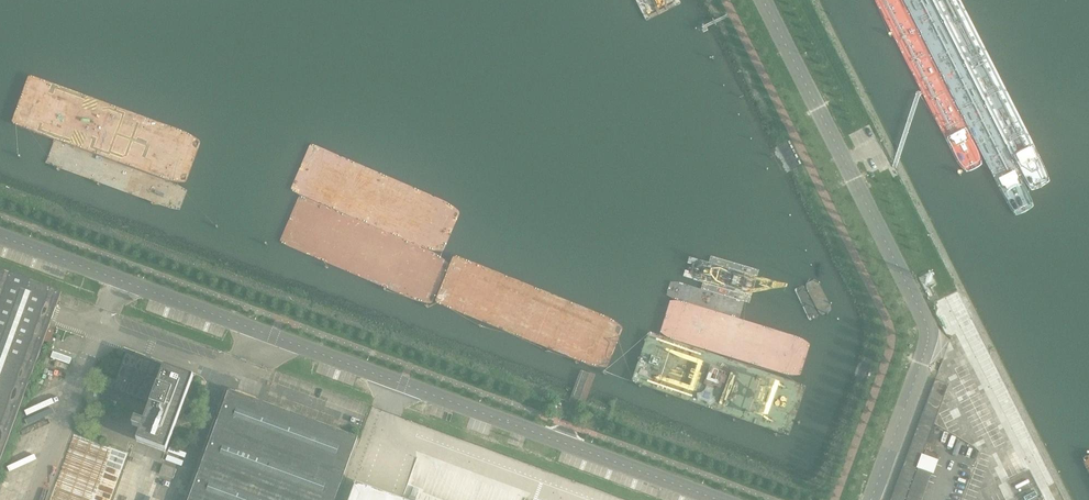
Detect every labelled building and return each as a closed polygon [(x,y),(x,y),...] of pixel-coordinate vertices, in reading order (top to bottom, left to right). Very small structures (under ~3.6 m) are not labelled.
[(0,270),(0,462),(50,326),(56,309),(58,304),(57,304),(61,293),(0,270)] [(136,356),(126,353),(116,380),(110,378),(106,389),(150,404),(144,421),(135,417),(132,425),(141,428),(137,441),(165,451),(183,403),(185,404),(187,398),(185,398),(186,395),(193,377),(136,356)] [(935,379),(934,380),(932,386),(946,391),(948,384),(935,379)] [(932,386),(930,392),(944,397),(946,391),(932,386)] [(229,390),(188,499),(335,499),(358,437),(229,390)] [(930,392),(928,398),(942,403),(944,397),(930,392)] [(928,398),(926,404),(939,409),(942,403),(928,398)] [(926,404),(923,410),(937,415),(939,409),(926,404)] [(923,410),(921,416),(935,422),(937,415),(923,410)] [(933,427),(935,422),(921,416),(919,423),(932,428),(933,427)] [(932,428),(919,423),(917,429),(930,434),(932,428)] [(937,440),(941,429),(933,427),(932,428),(930,434),(929,437),(937,440)] [(930,434),(917,429),(914,435),(928,440),(929,437),(930,434)] [(928,440),(914,435),(912,441),(926,446),(927,443),(935,445),(936,443),(928,440)] [(912,441),(910,447),(923,453),(926,446),(912,441)] [(910,447),(907,453),(921,459),(923,453),(910,447)] [(926,450),(924,456),(936,461),(939,455),(926,450)] [(907,453),(905,460),(919,465),(921,459),(907,453)] [(905,460),(903,466),(916,471),(918,467),(919,465),(905,460)] [(160,474),(173,479),(176,469),(163,465),(160,474)] [(903,466),(901,472),(914,477),(916,471),(903,466)] [(909,490),(907,496),(905,499),(922,499),(932,473),(918,467),(916,471),(914,477),(912,483),(909,490)] [(901,472),(898,478),(912,483),(914,477),(901,472)] [(898,478),(896,484),(909,490),(912,483),(898,478)] [(349,499),(403,499),(355,483),(349,499)] [(896,484),(894,490),(907,496),(909,490),(896,484)] [(892,497),(900,499),(905,499),(907,496),(894,490),(892,497)]
